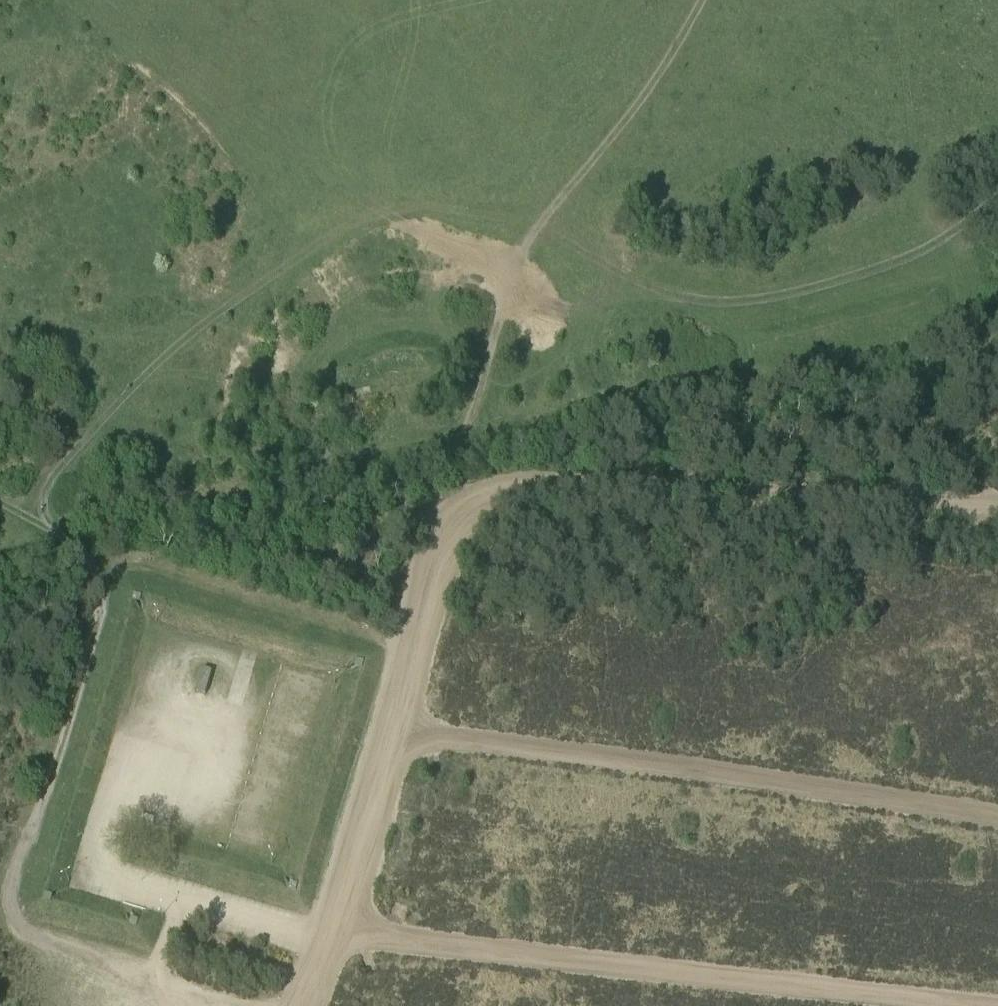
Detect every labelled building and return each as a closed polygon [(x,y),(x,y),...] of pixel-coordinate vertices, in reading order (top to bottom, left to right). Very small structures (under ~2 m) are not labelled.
[(140,592),(132,590),(130,599),(138,601),(140,592)] [(364,659),(356,656),(353,664),(361,667),(364,659)] [(297,882),(289,879),(286,887),(294,890),(297,882)] [(52,894),(44,890),(41,898),(49,901),(52,894)] [(137,920),(129,917),(126,924),(134,927),(137,920)]
